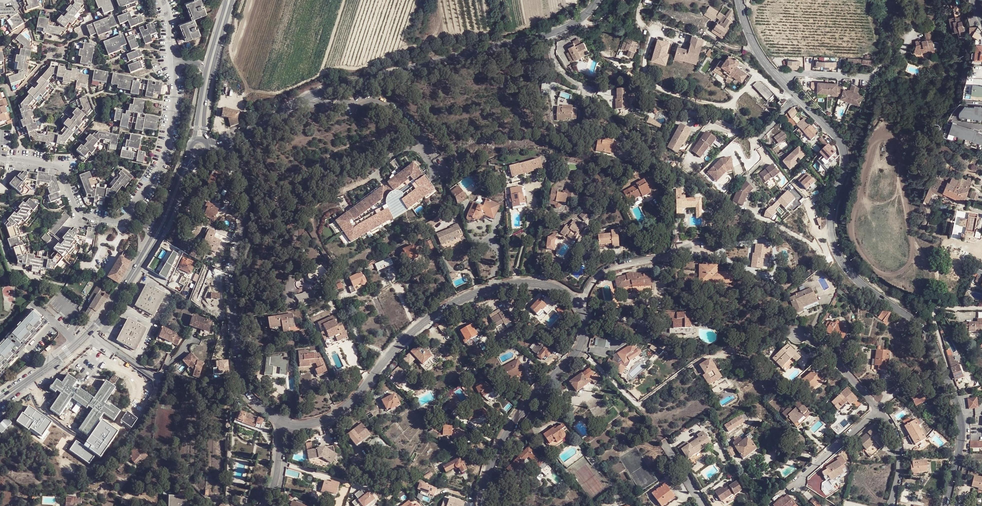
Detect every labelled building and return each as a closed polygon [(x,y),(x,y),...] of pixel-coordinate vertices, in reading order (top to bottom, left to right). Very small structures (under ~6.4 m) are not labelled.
[(26,5),(25,8),(26,11),(41,7),(39,0),(25,0),(26,5)] [(84,10),(79,0),(67,0),(68,4),(72,3),(70,6),(64,3),(58,9),(63,13),(56,21),(59,26),(55,27),(53,23),(48,23),(48,20),(39,18),(36,31),(42,32),(42,35),(47,36),(47,33),(61,35),(65,30),(70,26),(71,25),(77,22),(77,20),(78,18),(82,17),(82,16),(81,12),(79,11),(84,10)] [(109,6),(108,1),(107,0),(95,0),(99,10),(102,9),(104,14),(105,14),(114,11),(112,5),(109,6)] [(143,23),(141,16),(137,18),(132,8),(137,5),(135,0),(131,0),(116,0),(121,12),(116,15),(121,25),(125,23),(128,29),(143,23)] [(201,36),(195,20),(208,15),(202,0),(193,0),(193,1),(184,5),(190,22),(178,26),(184,43),(201,36)] [(17,10),(14,8),(14,7),(0,8),(0,19),(6,19),(11,27),(8,28),(11,31),(25,22),(17,10)] [(956,18),(961,16),(963,16),(961,8),(954,9),(956,17),(952,18),(954,29),(952,29),(953,34),(958,33),(959,37),(961,36),(967,39),(965,28),(963,25),(962,22),(961,23),(961,20),(957,21),(956,18)] [(721,16),(714,33),(726,38),(733,21),(725,17),(721,16)] [(101,37),(112,32),(117,30),(113,20),(109,21),(96,27),(96,25),(90,27),(94,37),(100,35),(101,37)] [(150,37),(156,34),(151,23),(125,35),(132,51),(152,42),(150,37)] [(973,36),(978,26),(970,29),(970,36),(973,36)] [(978,26),(973,36),(978,40),(981,34),(981,31),(981,30),(980,28),(979,27),(978,26)] [(920,39),(914,40),(915,45),(913,51),(920,53),(921,49),(922,48),(923,50),(928,47),(928,49),(933,49),(934,47),(941,49),(943,42),(938,40),(937,42),(934,41),(932,42),(930,35),(933,34),(932,30),(924,31),(925,38),(925,39),(920,40),(920,39)] [(25,79),(34,45),(27,42),(20,35),(13,41),(15,45),(16,45),(17,45),(18,44),(23,47),(23,50),(18,49),(17,55),(14,56),(13,61),(15,63),(14,68),(18,70),(17,73),(13,74),(12,72),(6,73),(10,83),(25,79)] [(120,48),(126,45),(122,35),(103,43),(108,55),(121,50),(120,48)] [(633,48),(634,45),(626,42),(623,51),(627,52),(627,51),(630,52),(630,53),(629,57),(634,59),(636,54),(635,53),(636,49),(633,48)] [(81,64),(92,66),(93,59),(91,59),(94,45),(86,44),(85,50),(81,49),(80,57),(82,58),(81,64)] [(678,49),(675,59),(684,61),(684,59),(694,62),(694,59),(699,61),(702,46),(691,44),(689,51),(691,52),(690,54),(684,53),(684,50),(678,49)] [(582,59),(582,58),(581,57),(589,53),(585,45),(577,47),(577,46),(570,48),(576,61),(582,59)] [(141,66),(145,64),(139,50),(126,56),(129,61),(126,62),(131,74),(142,69),(141,66)] [(728,78),(731,80),(733,76),(742,82),(748,74),(736,66),(739,62),(739,61),(738,60),(737,59),(736,59),(736,60),(735,61),(729,57),(725,63),(721,61),(714,71),(728,80),(728,78)] [(81,88),(86,89),(88,76),(79,75),(79,71),(52,66),(28,92),(30,94),(20,104),(22,110),(20,113),(22,118),(19,120),(21,127),(24,126),(26,132),(28,131),(31,138),(45,142),(44,146),(48,147),(49,145),(55,146),(57,144),(63,144),(92,113),(86,98),(77,101),(78,106),(81,106),(83,109),(81,111),(76,109),(64,122),(64,126),(61,130),(58,130),(58,133),(43,129),(42,131),(42,132),(38,133),(37,129),(38,127),(32,110),(33,108),(44,96),(47,96),(50,92),(48,90),(52,87),(50,84),(53,81),(51,78),(54,75),(58,76),(57,80),(63,81),(62,84),(70,86),(70,83),(77,84),(76,89),(81,91),(81,88)] [(627,75),(634,80),(636,75),(629,71),(627,75)] [(93,82),(104,84),(106,74),(95,72),(93,82)] [(154,92),(161,94),(163,83),(114,74),(112,84),(118,86),(118,89),(131,91),(130,94),(153,98),(154,92)] [(733,76),(731,80),(740,86),(742,82),(733,76)] [(757,82),(753,86),(769,101),(775,95),(763,83),(757,82)] [(818,93),(828,94),(841,95),(844,88),(838,87),(838,85),(812,83),(812,88),(815,91),(818,91),(818,93)] [(844,91),(843,96),(841,100),(859,106),(863,97),(857,95),(859,89),(852,86),(850,92),(844,91)] [(973,86),(972,95),(981,97),(981,88),(979,87),(979,86),(973,86)] [(628,90),(618,90),(618,99),(616,99),(616,109),(626,108),(626,100),(628,100),(628,94),(628,90)] [(143,128),(157,131),(159,118),(146,115),(145,119),(141,118),(145,101),(134,99),(133,106),(130,105),(128,112),(117,110),(115,120),(121,121),(120,127),(142,131),(143,128)] [(965,107),(960,114),(960,116),(962,122),(981,124),(981,109),(965,107)] [(221,118),(227,119),(240,122),(241,121),(246,114),(223,110),(221,118)] [(563,112),(563,110),(558,110),(558,119),(558,122),(567,122),(567,121),(577,121),(577,112),(573,111),(573,112),(563,112)] [(647,122),(659,127),(662,121),(649,116),(647,122)] [(797,126),(800,129),(804,133),(811,141),(818,134),(807,123),(806,123),(803,120),(797,126)] [(981,145),(981,135),(973,132),(974,131),(957,125),(953,123),(950,134),(959,137),(960,137),(973,141),(973,142),(981,145)] [(681,125),(669,144),(679,150),(682,145),(691,131),(681,125)] [(782,130),(772,138),(777,143),(787,136),(782,130)] [(691,131),(682,145),(683,146),(692,132),(691,131)] [(108,146),(107,148),(107,152),(115,153),(116,149),(116,148),(118,138),(96,133),(90,139),(89,138),(84,144),(86,146),(83,149),(81,147),(75,154),(83,160),(88,155),(90,157),(96,151),(94,149),(101,142),(104,142),(103,145),(108,146)] [(707,133),(696,149),(704,155),(710,146),(712,147),(717,140),(707,133)] [(125,147),(129,148),(128,151),(122,150),(120,157),(134,160),(136,150),(137,144),(140,144),(141,137),(131,135),(130,141),(126,140),(125,147)] [(604,141),(604,140),(600,138),(597,150),(606,152),(607,150),(612,151),(617,152),(619,143),(614,142),(614,143),(604,141)] [(679,150),(669,144),(667,147),(677,153),(679,150)] [(836,154),(828,146),(825,149),(817,157),(824,164),(829,160),(836,154)] [(696,149),(693,151),(702,158),(704,155),(696,149)] [(136,162),(144,163),(146,153),(138,151),(136,162)] [(836,154),(829,160),(833,163),(838,158),(836,154)] [(796,161),(791,155),(783,162),(790,171),(796,165),(794,162),(796,161)] [(722,160),(709,172),(715,179),(727,169),(734,167),(733,158),(722,160)] [(531,165),(526,167),(511,171),(512,177),(543,167),(541,162),(531,165)] [(412,164),(335,221),(350,243),(402,214),(432,192),(412,164)] [(773,166),(759,177),(765,184),(770,181),(773,179),(773,180),(780,175),(773,166)] [(806,167),(799,174),(803,178),(810,171),(806,167)] [(727,169),(715,179),(718,182),(729,172),(727,169)] [(38,173),(38,175),(24,171),(19,176),(17,177),(9,184),(22,194),(25,191),(23,190),(29,185),(37,185),(36,188),(39,189),(42,187),(46,188),(47,190),(50,195),(48,196),(50,203),(61,199),(58,192),(62,191),(57,181),(56,179),(54,178),(49,177),(49,174),(39,173),(38,173)] [(124,190),(133,179),(123,171),(121,173),(119,171),(116,175),(117,176),(109,186),(111,188),(109,191),(97,189),(94,192),(90,191),(87,182),(91,181),(88,173),(79,177),(86,199),(93,201),(93,205),(97,206),(98,203),(103,204),(105,201),(112,201),(120,190),(124,190)] [(951,182),(953,176),(945,172),(943,178),(951,182)] [(210,185),(208,189),(217,192),(222,180),(221,180),(223,175),(218,174),(218,175),(217,175),(216,177),(212,175),(208,184),(210,185)] [(960,179),(953,176),(951,182),(950,184),(948,183),(943,193),(944,193),(964,202),(974,181),(970,179),(968,181),(961,178),(960,179)] [(934,181),(931,187),(943,193),(948,183),(940,179),(939,183),(934,181)] [(623,192),(626,197),(629,204),(635,201),(634,199),(642,196),(642,197),(651,193),(645,180),(636,184),(637,186),(630,189),(623,192)] [(738,189),(733,201),(742,205),(747,194),(753,189),(747,182),(738,189)] [(931,187),(922,204),(926,205),(932,192),(942,196),(943,193),(931,187)] [(456,198),(457,205),(467,198),(460,188),(452,193),(456,198)] [(561,203),(565,204),(566,199),(571,199),(572,192),(563,190),(562,193),(557,193),(558,189),(552,188),(549,203),(556,205),(556,206),(556,207),(557,207),(557,208),(558,208),(559,208),(560,208),(561,207),(561,206),(561,203)] [(512,190),(511,190),(510,190),(513,208),(518,207),(518,205),(525,204),(524,198),(523,198),(522,189),(512,190)] [(747,194),(742,205),(745,207),(750,196),(756,191),(753,189),(747,194)] [(977,192),(973,190),(970,198),(977,200),(979,195),(977,194),(977,192)] [(237,197),(233,194),(229,200),(234,203),(237,197)] [(683,198),(683,196),(677,196),(677,215),(683,215),(683,209),(697,209),(697,218),(696,219),(702,219),(702,200),(686,199),(686,198),(683,198)] [(85,240),(92,241),(94,231),(85,230),(83,233),(71,229),(61,240),(53,250),(54,252),(50,257),(47,257),(47,258),(27,255),(27,253),(25,253),(22,246),(25,245),(23,241),(21,242),(19,236),(20,236),(18,229),(24,222),(25,224),(28,220),(30,218),(28,216),(37,206),(27,199),(24,204),(22,204),(15,212),(3,225),(5,226),(9,239),(7,240),(10,250),(12,249),(17,262),(17,264),(25,265),(24,268),(31,270),(31,272),(37,273),(38,271),(44,272),(45,270),(53,271),(54,269),(67,254),(69,255),(74,250),(72,248),(73,247),(76,243),(84,244),(85,240)] [(473,203),(468,215),(475,219),(476,219),(477,219),(478,219),(479,219),(480,219),(481,218),(481,217),(482,217),(482,216),(483,215),(493,219),(500,205),(486,199),(482,207),(473,203)] [(210,207),(205,215),(214,221),(220,210),(215,207),(214,209),(210,207)] [(50,228),(49,230),(42,238),(47,243),(55,235),(70,218),(62,212),(61,212),(61,213),(61,214),(62,215),(50,227),(50,228)] [(569,225),(564,233),(568,236),(570,234),(572,236),(571,236),(577,241),(581,236),(587,226),(584,224),(583,225),(576,220),(572,227),(569,225)] [(454,227),(436,234),(440,245),(446,243),(445,241),(454,237),(455,238),(455,239),(456,239),(457,239),(458,239),(459,239),(459,238),(460,238),(460,237),(460,236),(460,235),(460,234),(458,230),(456,231),(454,227)] [(210,230),(208,235),(203,247),(216,253),(219,246),(217,246),(219,240),(214,238),(217,232),(210,230)] [(599,235),(599,245),(613,244),(613,248),(619,247),(618,231),(612,231),(612,234),(599,235)] [(554,250),(555,239),(558,237),(556,233),(548,237),(547,249),(554,250)] [(432,244),(430,241),(430,240),(425,243),(428,251),(430,251),(433,250),(434,248),(432,244)] [(160,246),(161,247),(167,250),(170,246),(163,242),(160,246)] [(413,245),(401,250),(402,253),(401,255),(402,257),(404,257),(406,256),(408,260),(412,258),(415,259),(417,259),(418,256),(415,251),(416,251),(413,245)] [(752,269),(760,270),(762,261),(765,261),(770,262),(772,249),(758,247),(757,256),(758,256),(758,260),(754,259),(752,269)] [(192,249),(189,256),(195,258),(198,252),(192,249)] [(130,265),(134,259),(123,253),(107,278),(118,285),(130,265)] [(194,264),(187,261),(184,259),(180,269),(191,273),(195,264),(194,264)] [(383,261),(375,264),(377,271),(382,269),(382,267),(385,265),(386,268),(393,265),(391,260),(388,261),(387,260),(383,261)] [(319,268),(317,266),(316,266),(315,266),(314,266),(313,267),(313,268),(313,269),(313,270),(307,276),(307,277),(307,278),(308,278),(308,279),(309,279),(309,280),(310,280),(311,280),(311,279),(314,283),(326,272),(320,266),(319,268)] [(701,267),(701,282),(731,282),(731,274),(716,274),(716,266),(701,267)] [(353,286),(353,287),(360,284),(361,285),(362,285),(363,286),(364,285),(365,285),(365,284),(366,284),(366,283),(366,282),(364,278),(363,278),(360,273),(349,278),(353,286)] [(627,276),(618,278),(619,282),(617,283),(618,289),(632,286),(633,287),(638,286),(640,286),(641,286),(653,286),(653,274),(644,274),(644,276),(634,276),(633,273),(627,275),(627,276)] [(187,298),(190,300),(198,278),(195,277),(187,298)] [(335,283),(331,286),(334,292),(343,288),(340,283),(336,285),(335,283)] [(148,286),(137,308),(153,317),(165,295),(148,286)] [(84,316),(90,319),(94,312),(95,313),(104,303),(106,301),(109,297),(105,295),(105,294),(105,293),(105,292),(104,292),(104,291),(103,291),(102,291),(102,292),(101,292),(100,291),(101,290),(96,287),(88,300),(90,301),(92,302),(91,305),(89,308),(84,316)] [(795,296),(792,297),(794,301),(790,302),(792,309),(794,309),(796,315),(803,312),(802,310),(802,309),(816,303),(813,294),(812,294),(810,290),(795,295),(795,296)] [(297,303),(315,300),(313,291),(295,294),(297,303)] [(211,293),(211,301),(211,304),(220,304),(220,293),(211,293)] [(530,309),(536,315),(542,309),(544,311),(548,315),(552,311),(540,299),(530,309)] [(560,307),(557,310),(563,316),(566,313),(560,307)] [(10,334),(25,348),(48,322),(33,309),(10,334)] [(500,310),(490,316),(497,327),(504,323),(506,325),(512,322),(508,317),(505,318),(502,313),(501,313),(500,310)] [(885,321),(890,313),(882,312),(878,318),(883,322),(883,323),(887,326),(888,324),(885,321)] [(673,318),(673,328),(683,328),(691,328),(691,313),(663,314),(663,318),(673,318)] [(274,317),(268,318),(268,322),(269,327),(282,325),(283,330),(289,329),(288,325),(294,324),(293,314),(278,317),(278,318),(274,319),(274,317)] [(316,323),(319,328),(322,326),(324,331),(321,333),(320,333),(322,338),(327,336),(329,339),(335,337),(337,342),(343,339),(342,338),(346,336),(340,323),(336,325),(333,327),(331,322),(334,321),(331,316),(316,323)] [(197,318),(194,327),(210,332),(212,322),(197,318)] [(903,320),(901,319),(896,324),(900,331),(907,323),(906,322),(903,320)] [(966,323),(965,329),(963,329),(963,333),(965,336),(969,336),(969,332),(981,332),(981,331),(981,320),(977,319),(977,323),(974,323),(974,324),(969,324),(969,323),(966,323)] [(130,320),(118,342),(135,351),(147,329),(130,320)] [(840,338),(845,329),(829,321),(826,326),(828,328),(826,332),(831,335),(832,333),(840,338)] [(443,324),(439,326),(443,333),(447,330),(443,324)] [(472,325),(464,329),(467,334),(464,336),(466,339),(463,341),(466,345),(466,344),(467,345),(467,346),(468,346),(469,347),(470,347),(471,346),(472,346),(481,341),(479,338),(483,336),(479,330),(475,331),(472,325)] [(845,329),(840,338),(843,339),(848,331),(845,329)] [(163,330),(159,339),(178,347),(182,338),(163,330)] [(5,339),(7,341),(16,349),(15,350),(17,352),(19,354),(25,348),(10,334),(5,339)] [(7,341),(0,348),(0,370),(17,352),(15,350),(16,349),(7,341)] [(624,368),(626,367),(624,364),(640,354),(641,354),(641,353),(642,352),(641,352),(641,351),(640,351),(640,350),(639,350),(639,349),(639,348),(639,347),(638,347),(637,347),(635,348),(633,343),(617,353),(618,355),(615,357),(613,357),(611,361),(613,362),(610,367),(614,372),(620,375),(624,368)] [(420,344),(411,352),(423,365),(432,357),(420,344)] [(541,346),(535,352),(538,355),(538,356),(542,360),(546,355),(548,357),(548,358),(549,358),(550,358),(551,358),(551,357),(552,356),(552,355),(552,354),(551,353),(550,352),(545,347),(544,349),(541,346)] [(786,351),(784,348),(773,359),(785,373),(790,369),(789,367),(792,364),(793,365),(800,359),(790,347),(786,351)] [(890,352),(877,350),(875,365),(879,366),(878,370),(887,372),(890,352)] [(303,356),(298,357),(300,372),(314,371),(317,378),(327,373),(319,355),(309,355),(309,351),(302,352),(303,356)] [(0,370),(0,371),(2,373),(19,354),(17,352),(0,370)] [(191,354),(183,363),(189,369),(190,368),(194,372),(192,377),(199,379),(203,364),(197,362),(198,360),(191,354)] [(624,364),(626,367),(642,357),(640,354),(624,364)] [(798,363),(804,369),(813,360),(807,354),(798,363)] [(270,361),(266,361),(265,373),(269,374),(268,376),(273,376),(274,367),(281,368),(280,375),(287,376),(289,361),(270,359),(270,361)] [(710,359),(700,366),(705,374),(703,376),(707,382),(711,379),(712,381),(717,378),(718,380),(722,378),(710,359)] [(518,360),(500,370),(506,382),(525,371),(518,360)] [(218,368),(219,374),(229,373),(228,361),(216,361),(216,366),(219,366),(219,367),(218,368)] [(400,365),(391,374),(396,378),(405,370),(400,365)] [(960,366),(951,369),(955,381),(964,378),(960,366)] [(589,369),(585,372),(582,374),(570,383),(577,392),(589,383),(587,380),(594,375),(590,369),(589,369)] [(803,381),(802,381),(810,392),(810,391),(818,385),(817,383),(820,381),(813,372),(803,381)] [(594,376),(594,375),(587,380),(589,383),(592,381),(595,385),(597,383),(596,382),(601,379),(597,373),(594,376)] [(111,381),(112,382),(114,383),(115,384),(120,379),(115,375),(111,381)] [(403,375),(396,382),(399,386),(400,385),(403,388),(408,384),(407,383),(409,381),(403,375)] [(63,385),(58,381),(54,388),(53,387),(52,389),(53,390),(52,391),(57,394),(59,392),(63,395),(53,411),(62,417),(74,398),(89,408),(90,407),(94,410),(80,431),(82,432),(79,436),(73,432),(67,441),(75,447),(62,466),(71,472),(84,453),(83,452),(85,448),(96,455),(102,447),(89,438),(105,414),(115,421),(121,412),(111,406),(110,408),(106,405),(116,388),(113,386),(110,384),(107,382),(94,400),(80,390),(79,391),(74,388),(78,382),(70,376),(63,385)] [(800,377),(794,381),(797,385),(802,381),(803,381),(800,377)] [(235,384),(234,378),(224,379),(225,388),(235,384)] [(818,385),(810,391),(812,393),(823,384),(820,381),(817,383),(818,385)] [(235,385),(235,384),(225,388),(222,391),(223,393),(234,386),(235,385)] [(486,384),(478,390),(482,395),(484,393),(487,398),(495,392),(491,387),(490,388),(486,384)] [(919,387),(908,393),(916,406),(921,403),(921,404),(927,401),(919,387)] [(838,412),(846,405),(845,403),(847,402),(848,403),(850,406),(853,404),(858,400),(847,389),(841,395),(841,396),(833,403),(836,407),(835,408),(838,412)] [(395,394),(382,401),(387,410),(391,409),(391,410),(401,405),(395,394)] [(718,401),(721,406),(730,401),(727,396),(718,401)] [(795,406),(800,402),(796,398),(791,402),(795,406)] [(976,399),(968,400),(969,410),(976,409),(978,407),(976,399)] [(452,401),(447,406),(454,412),(458,408),(452,401)] [(811,414),(800,402),(795,406),(797,408),(794,411),(791,407),(783,414),(788,420),(790,419),(792,422),(794,424),(804,415),(805,417),(806,418),(811,414)] [(473,408),(468,411),(470,414),(467,416),(470,420),(475,417),(475,418),(476,419),(477,419),(478,419),(479,419),(479,418),(481,418),(485,415),(485,414),(488,412),(484,410),(481,405),(474,409),(473,408)] [(442,411),(449,417),(454,412),(447,406),(442,411)] [(241,412),(237,421),(260,429),(264,420),(241,412)] [(741,415),(736,418),(740,424),(745,421),(741,415)] [(804,415),(794,424),(796,426),(805,417),(804,415)] [(63,428),(66,424),(56,417),(50,427),(45,424),(39,433),(48,439),(50,437),(54,440),(53,442),(57,446),(67,431),(63,428)] [(740,424),(736,418),(724,426),(729,432),(740,424)] [(584,422),(582,420),(573,426),(575,428),(584,422)] [(911,423),(905,426),(904,427),(905,428),(914,444),(915,445),(926,439),(915,420),(911,423)] [(356,446),(361,442),(370,435),(361,424),(347,435),(356,446)] [(566,430),(563,424),(555,429),(554,428),(543,435),(549,445),(555,441),(557,443),(563,439),(564,439),(565,437),(565,436),(563,432),(566,430)] [(858,441),(866,450),(876,442),(881,448),(886,443),(879,434),(882,431),(876,425),(858,441)] [(445,426),(444,436),(454,436),(453,438),(459,444),(463,440),(466,442),(469,438),(460,430),(456,435),(453,432),(453,426),(445,426)] [(914,444),(905,428),(903,429),(912,445),(914,444)] [(434,431),(431,436),(437,439),(440,434),(434,431)] [(683,450),(680,452),(687,462),(693,458),(692,457),(711,444),(703,432),(697,436),(699,438),(689,445),(688,443),(681,447),(683,450)] [(370,435),(361,442),(362,443),(371,436),(370,435)] [(735,448),(736,449),(744,459),(757,449),(748,437),(743,441),(735,447),(735,448)] [(735,447),(743,441),(740,438),(733,443),(734,445),(735,447)] [(876,442),(866,450),(865,451),(871,457),(881,448),(876,442)] [(734,445),(727,450),(730,458),(735,455),(732,451),(736,449),(735,448),(735,447),(734,445)] [(307,450),(309,459),(322,457),(323,458),(331,463),(337,455),(334,453),(333,446),(307,450)] [(529,457),(539,468),(544,463),(529,447),(507,469),(512,474),(529,457)] [(139,448),(130,457),(132,460),(135,464),(142,458),(144,460),(148,456),(139,448)] [(448,472),(456,468),(458,469),(459,468),(462,473),(467,470),(462,457),(444,465),(448,472)] [(828,470),(828,469),(822,472),(825,477),(824,478),(827,482),(830,479),(831,480),(844,473),(841,468),(843,467),(839,460),(829,467),(830,469),(828,470)] [(919,461),(912,462),(912,466),(911,466),(911,473),(927,472),(926,461),(919,461)] [(544,463),(539,468),(537,470),(541,473),(543,471),(543,472),(548,467),(544,463)] [(981,478),(974,476),(971,488),(975,489),(975,488),(979,489),(978,491),(981,492),(981,477),(981,478)] [(324,480),(320,491),(326,493),(326,492),(335,495),(339,484),(331,481),(330,483),(324,480)] [(669,481),(665,484),(670,490),(674,488),(669,481)] [(665,484),(652,493),(661,505),(662,505),(675,497),(670,490),(665,484)] [(724,489),(723,487),(716,491),(721,498),(723,496),(725,499),(734,493),(735,495),(742,490),(738,484),(734,486),(732,484),(724,489)] [(358,503),(361,505),(370,505),(376,501),(367,491),(363,494),(359,490),(354,495),(357,498),(352,502),(355,505),(358,503)] [(716,491),(715,492),(721,501),(725,499),(723,496),(721,498),(716,491)] [(171,505),(184,505),(185,501),(186,501),(186,496),(169,497),(169,500),(171,500),(171,505)] [(777,502),(773,505),(774,505),(794,505),(796,505),(793,501),(792,501),(787,496),(784,498),(778,503),(777,502)] [(66,505),(73,505),(73,504),(81,504),(81,498),(77,498),(77,497),(66,497),(66,505)] [(675,497),(662,505),(670,505),(677,501),(675,497)]
